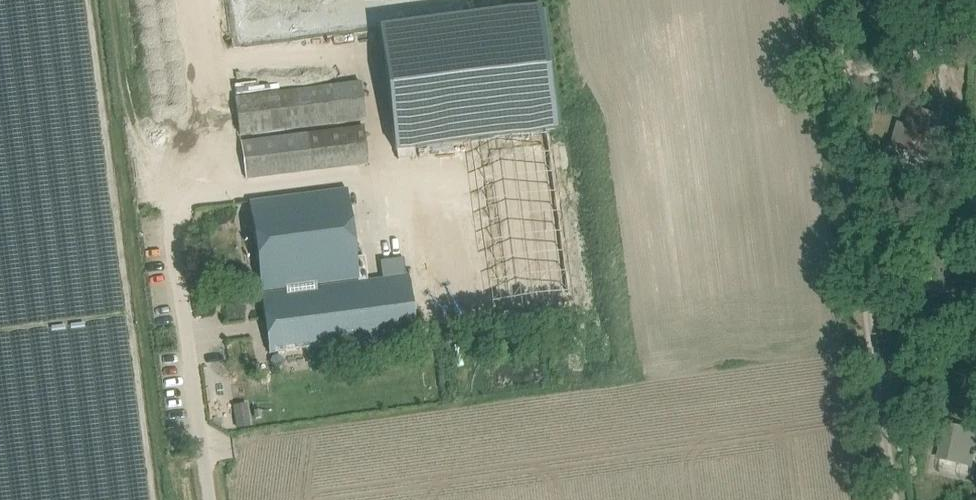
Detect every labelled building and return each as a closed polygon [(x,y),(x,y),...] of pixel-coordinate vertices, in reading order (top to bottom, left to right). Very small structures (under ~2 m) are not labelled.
[(556,129),(540,8),(380,29),(396,150),(556,129)] [(923,17),(929,31),(943,25),(937,11),(923,17)] [(360,82),(235,98),(240,134),(365,118),(360,82)] [(899,124),(893,145),(893,147),(912,152),(913,148),(926,151),(936,116),(912,109),(907,126),(899,124)] [(363,126),(261,140),(241,142),(246,178),(368,162),(363,126)] [(546,135),(469,145),(493,325),(570,315),(546,135)] [(269,199),(249,202),(261,291),(264,319),(268,319),(270,334),(267,335),(268,346),(269,353),(349,343),(350,347),(417,338),(414,318),(409,275),(367,280),(364,257),(356,258),(347,189),(269,199)] [(457,208),(429,213),(431,223),(459,217),(457,208)] [(929,283),(930,283),(930,290),(950,291),(951,267),(955,267),(956,245),(919,245),(919,266),(931,266),(930,280),(929,280),(929,283)] [(249,427),(246,404),(232,406),(235,429),(249,427)] [(970,465),(973,453),(975,441),(975,433),(945,426),(938,458),(970,465)]
